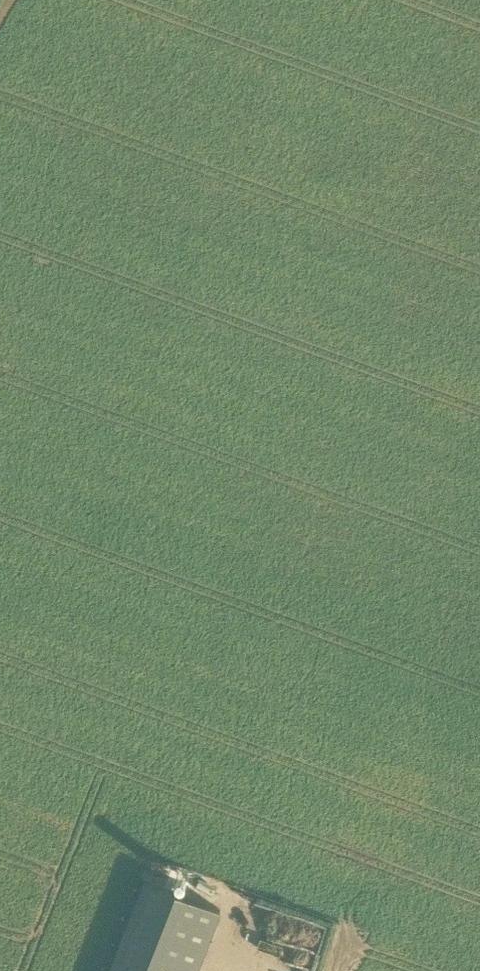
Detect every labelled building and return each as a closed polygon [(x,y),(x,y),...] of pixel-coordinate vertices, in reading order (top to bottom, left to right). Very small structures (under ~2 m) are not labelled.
[(154,883),(119,970),(199,970),(223,910),(154,883)]
